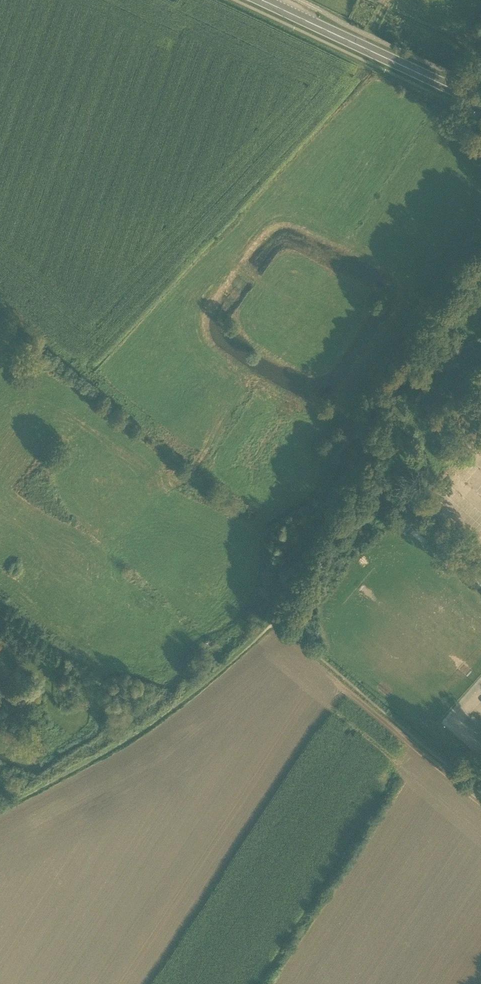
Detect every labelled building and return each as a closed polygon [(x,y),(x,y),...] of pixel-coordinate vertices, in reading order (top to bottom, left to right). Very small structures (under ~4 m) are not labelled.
[(406,534),(414,527),(406,519),(399,526),(406,534)] [(15,671),(2,658),(5,654),(0,648),(0,675),(5,681),(15,671)]
